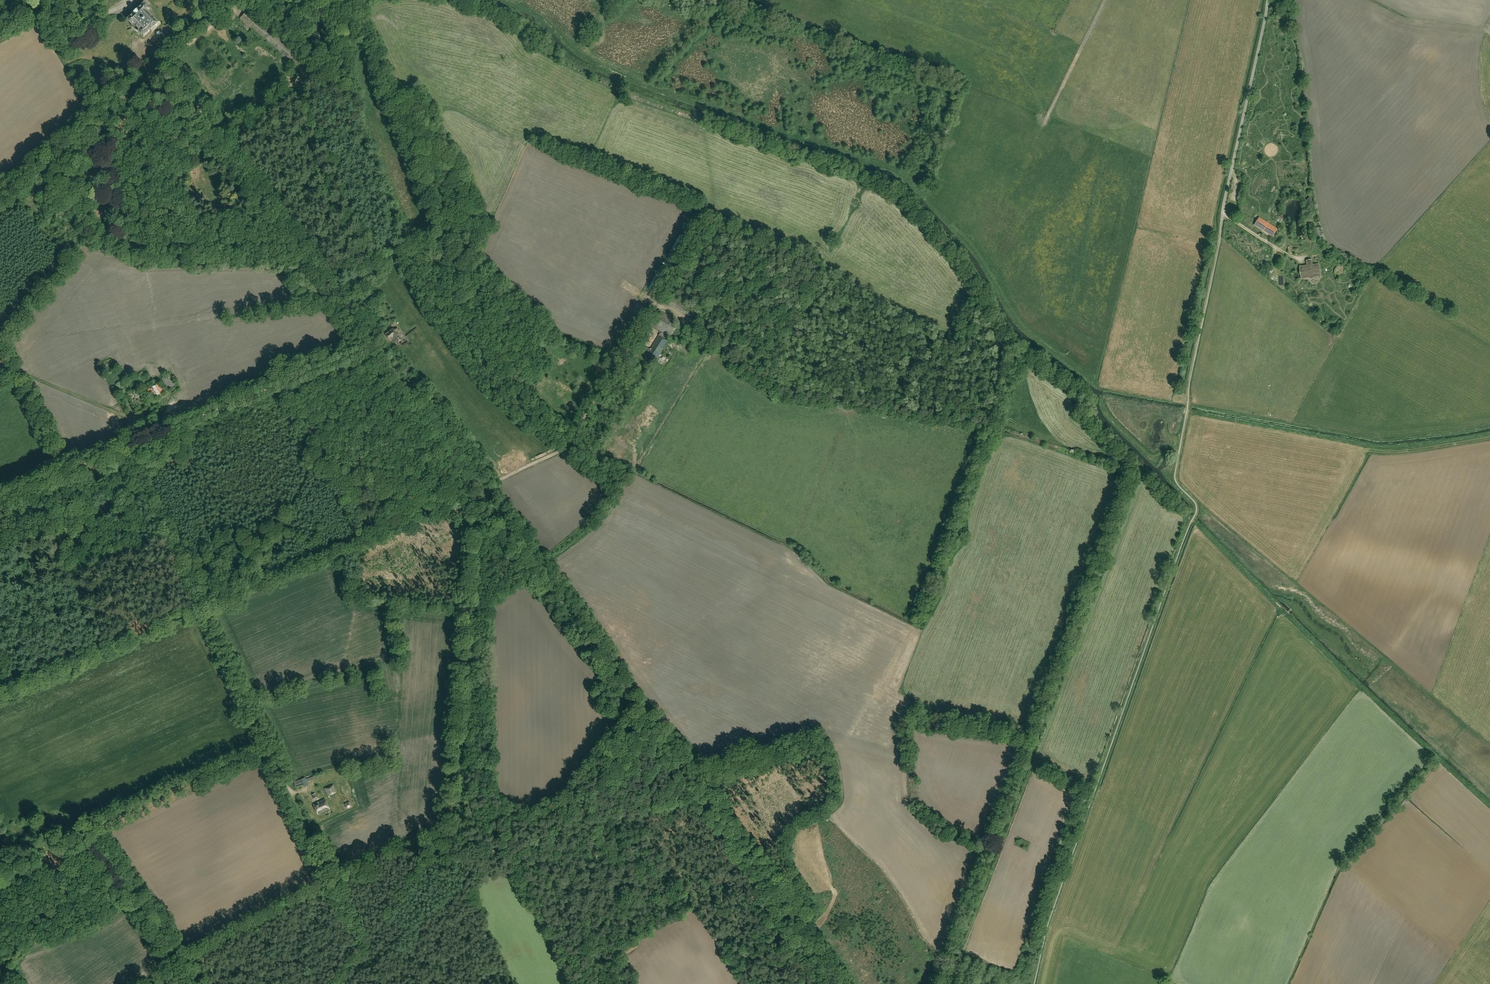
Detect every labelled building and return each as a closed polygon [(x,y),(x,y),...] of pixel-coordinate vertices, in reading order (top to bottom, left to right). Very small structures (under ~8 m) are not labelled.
[(144,3),(127,19),(132,25),(133,23),(139,30),(138,31),(143,37),(150,30),(151,31),(159,23),(147,11),(149,9),(144,3)] [(1259,219),(1255,225),(1272,235),(1276,229),(1259,219)] [(1320,276),(1318,264),(1300,267),(1301,272),(1304,272),(1305,278),(1309,278),(1309,279),(1314,278),(1314,277),(1320,276)] [(671,337),(680,323),(659,310),(650,324),(661,331),(671,337)] [(393,329),(386,335),(389,340),(391,338),(392,339),(393,339),(396,344),(404,338),(400,332),(401,331),(399,330),(398,329),(394,331),(393,329)] [(657,359),(671,337),(661,331),(650,349),(647,347),(644,352),(657,359)] [(641,342),(645,345),(652,335),(649,332),(641,342)] [(170,373),(162,378),(169,390),(177,385),(170,373)] [(165,392),(160,383),(146,391),(151,400),(165,392)] [(152,419),(148,421),(146,422),(145,421),(140,423),(143,429),(154,424),(152,419)] [(334,785),(325,788),(328,796),(337,793),(334,785)] [(325,799),(314,804),(318,814),(330,809),(325,799)]
